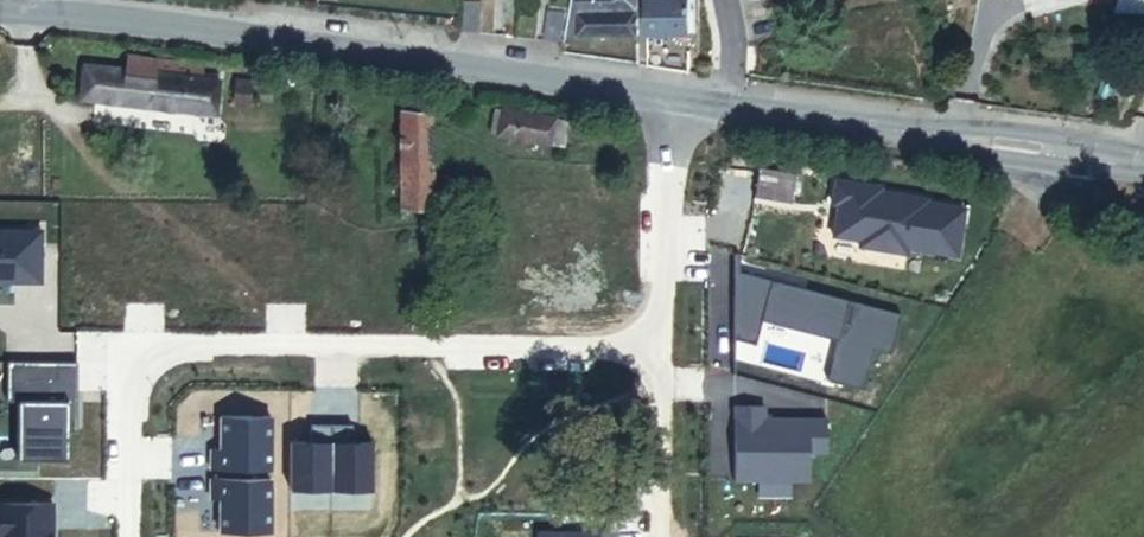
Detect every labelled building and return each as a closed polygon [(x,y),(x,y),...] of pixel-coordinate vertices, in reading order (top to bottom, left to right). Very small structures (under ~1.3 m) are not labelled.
[(580,53),(640,53),(642,0),(606,3),(579,4),(580,53)] [(690,44),(694,44),(693,7),(656,6),(655,83),(669,85),(671,44),(690,44)] [(461,52),(480,52),(482,22),(463,21),(461,52)] [(549,56),(568,59),(573,29),(553,26),(549,56)] [(669,85),(690,87),(690,44),(671,44),(669,85)] [(79,94),(211,111),(214,83),(158,76),(160,59),(121,54),(119,68),(83,63),(79,94)] [(560,145),(562,135),(564,121),(500,110),(496,135),(560,145)] [(430,210),(429,112),(398,113),(398,210),(430,210)] [(562,135),(581,138),(583,124),(564,121),(562,135)] [(51,403),(47,373),(2,378),(5,401),(32,398),(32,405),(51,403)] [(25,480),(24,440),(0,441),(0,480),(25,480)] [(233,530),(360,532),(360,479),(234,478),(233,530)]
